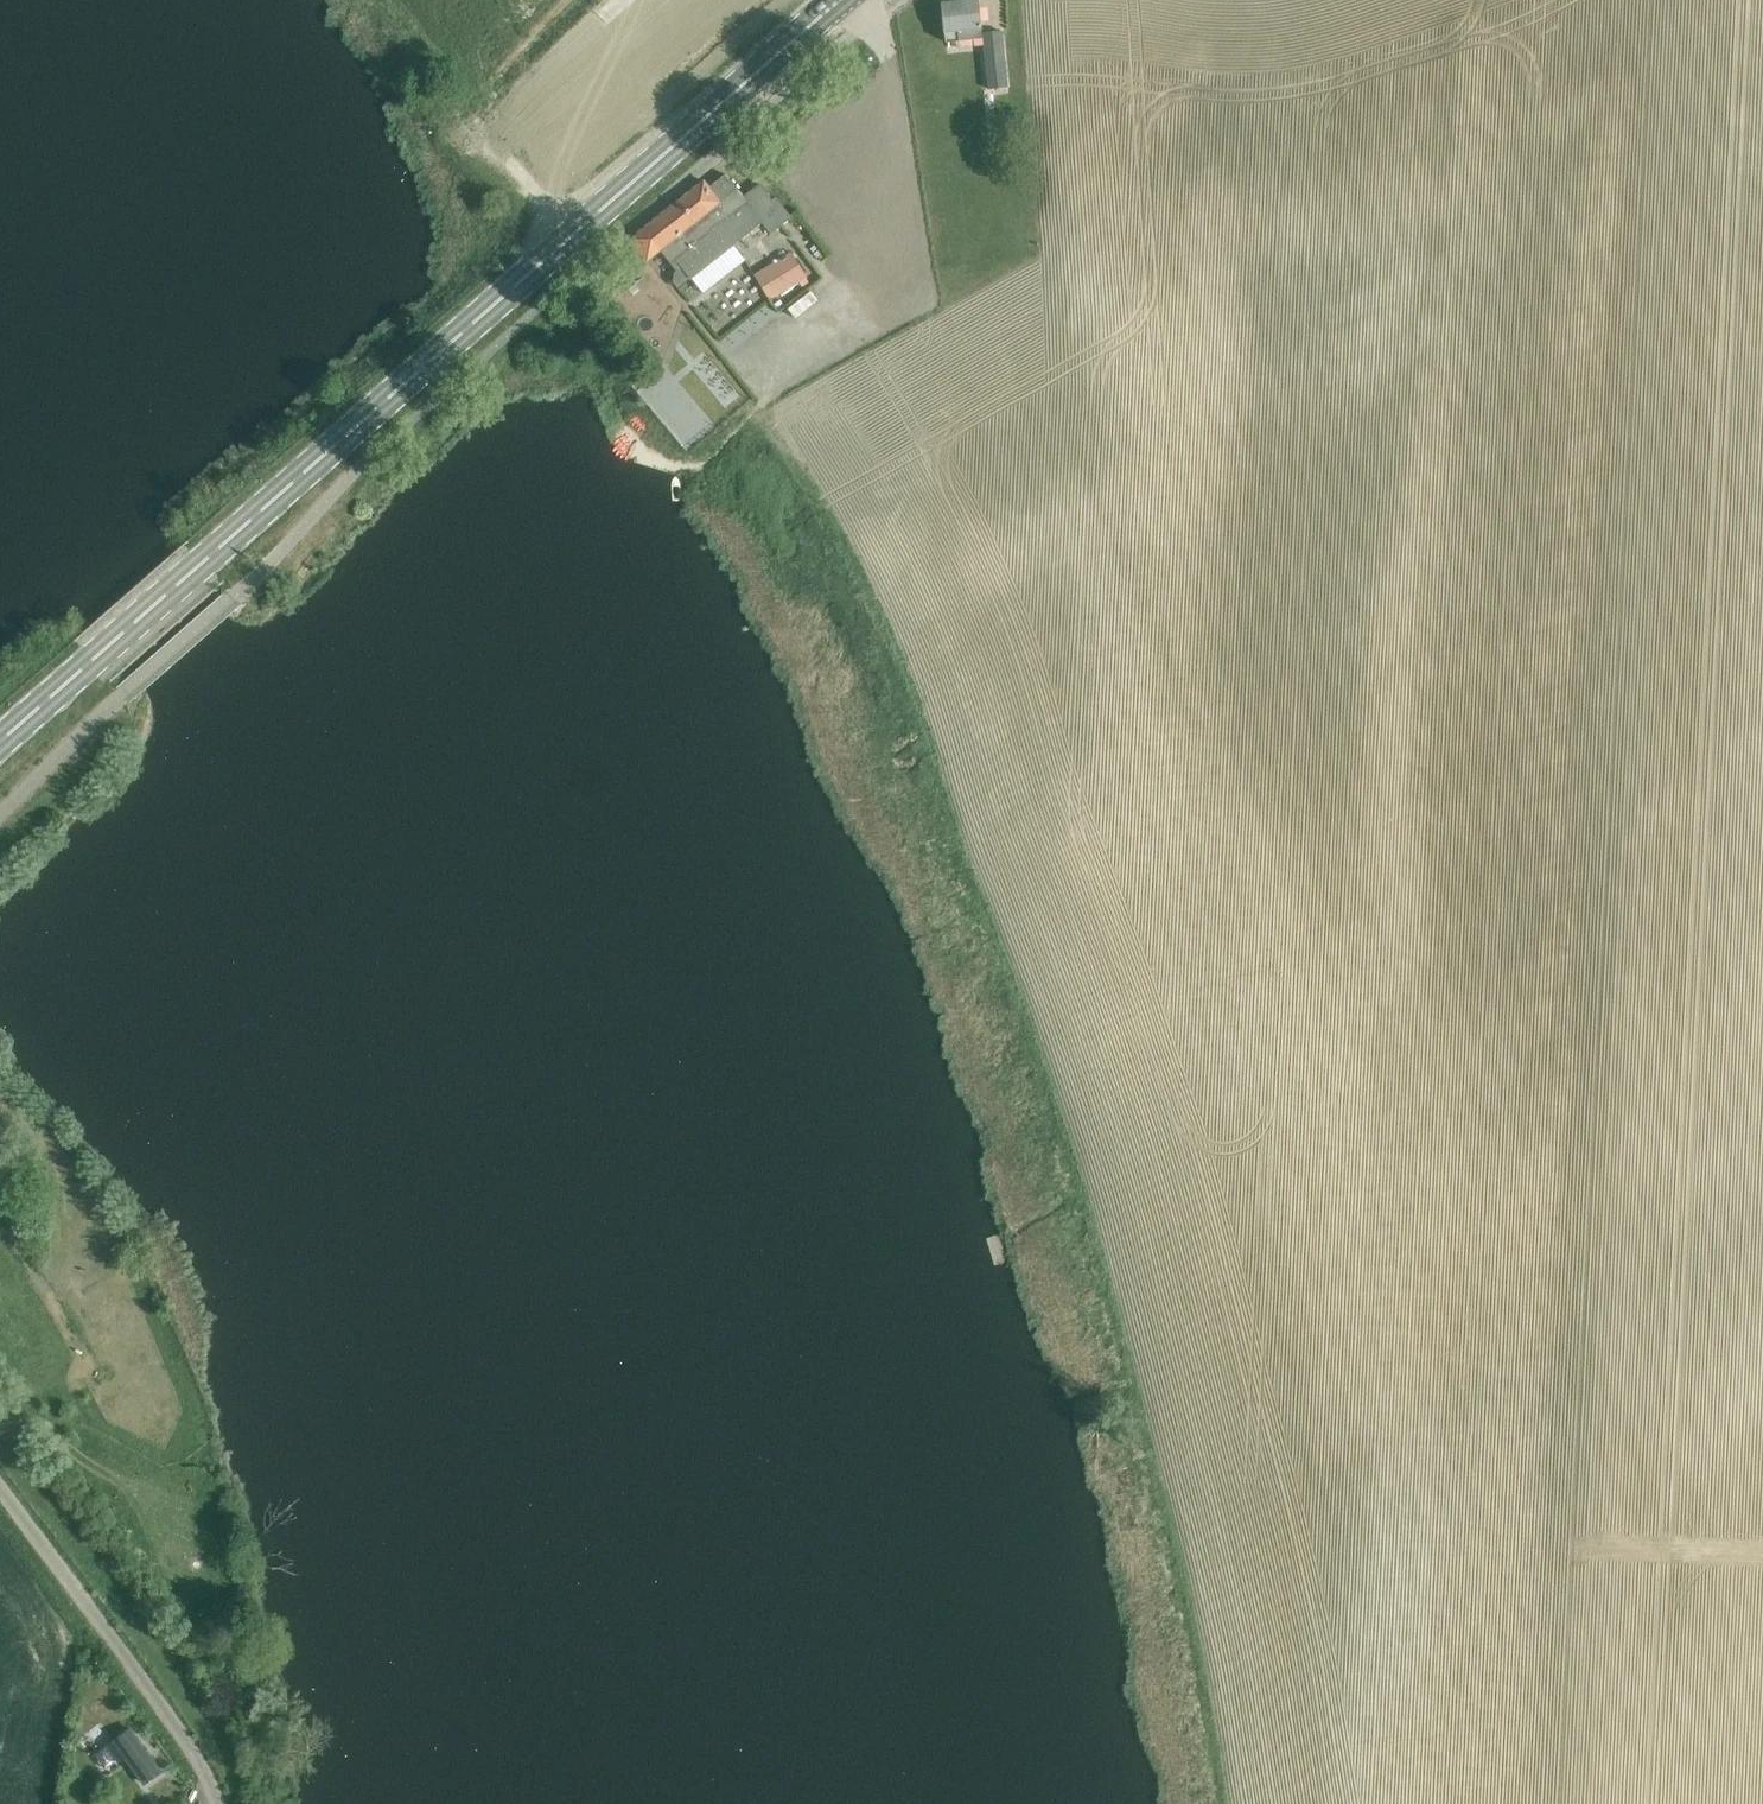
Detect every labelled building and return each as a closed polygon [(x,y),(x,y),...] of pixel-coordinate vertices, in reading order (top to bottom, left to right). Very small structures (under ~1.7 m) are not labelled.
[(983,39),(988,89),(1007,88),(1001,31),(982,33),(979,1),(945,5),(945,4),(943,4),(946,43),(983,39)] [(772,235),(792,218),(775,197),(772,200),(760,185),(744,198),(728,178),(712,192),(704,182),(630,242),(647,263),(660,252),(679,274),(669,282),(678,292),(693,280),(707,300),(744,271),(743,269),(749,265),(739,252),(734,256),(729,250),(762,224),(772,235)] [(754,275),(770,300),(806,278),(791,253),(763,271),(763,270),(754,275)] [(68,1419),(55,1431),(65,1443),(79,1431),(68,1419)] [(130,1730),(114,1741),(134,1769),(145,1784),(161,1772),(149,1755),(130,1730)]
